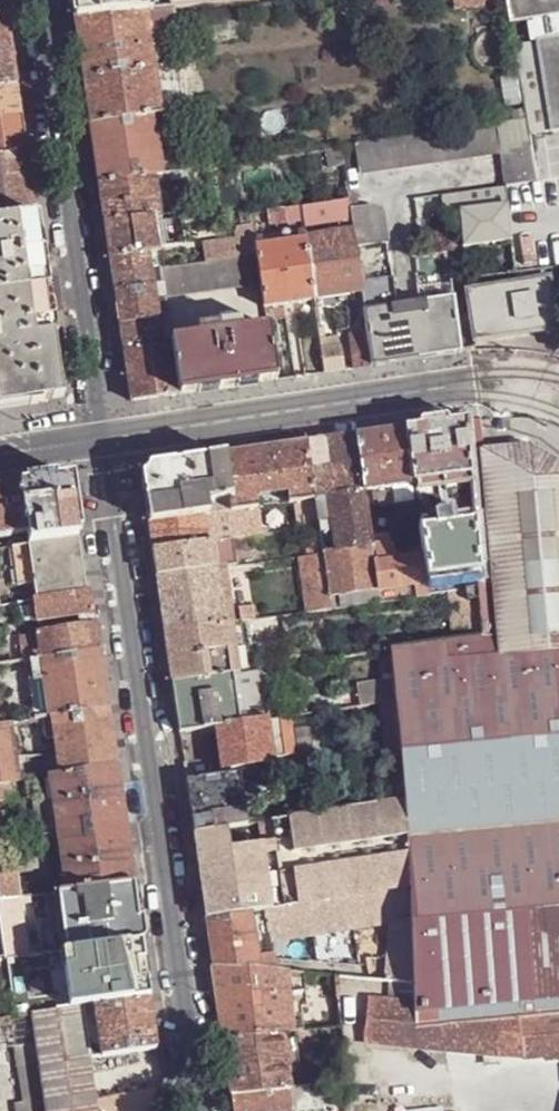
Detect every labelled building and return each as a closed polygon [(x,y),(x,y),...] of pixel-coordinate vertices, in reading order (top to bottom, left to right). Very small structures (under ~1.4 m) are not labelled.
[(77,21),(149,14),(151,14),(149,0),(74,0),(77,21)] [(151,14),(177,12),(260,4),(260,0),(149,0),(151,14)] [(489,5),(489,1),(489,0),(455,0),(455,8),(457,7),(457,12),(487,10),(487,5),(489,5)] [(512,26),(558,18),(558,0),(508,0),(512,26)] [(180,27),(177,12),(151,14),(149,14),(152,35),(170,34),(172,33),(180,27)] [(86,80),(157,68),(152,35),(149,14),(77,21),(86,80)] [(0,17),(0,87),(18,84),(7,15),(0,17)] [(157,68),(174,66),(170,34),(152,35),(157,68)] [(539,44),(540,53),(554,136),(558,135),(558,41),(539,44)] [(540,53),(517,56),(529,121),(532,140),(554,136),(540,53)] [(164,114),(181,110),(174,66),(157,68),(164,114)] [(86,80),(92,125),(156,115),(164,114),(157,68),(86,80)] [(0,87),(0,120),(22,117),(18,84),(0,87)] [(522,113),(514,114),(515,123),(516,124),(524,123),(524,122),(522,113)] [(92,125),(101,186),(156,177),(162,176),(165,176),(160,137),(156,115),(92,125)] [(22,117),(0,120),(0,157),(27,154),(22,117)] [(504,157),(507,189),(540,185),(532,140),(529,121),(524,122),(524,123),(516,124),(515,123),(465,130),(358,145),(362,176),(504,157)] [(168,136),(160,137),(165,176),(174,174),(168,136)] [(36,216),(27,154),(0,157),(0,221),(36,216)] [(203,170),(174,174),(165,176),(162,176),(164,182),(175,182),(175,186),(205,182),(203,170)] [(101,186),(107,225),(157,217),(162,216),(156,177),(101,186)] [(509,189),(441,194),(445,240),(512,235),(509,189)] [(352,211),(359,210),(357,197),(350,198),(351,201),(352,211)] [(305,223),(306,232),(354,225),(352,211),(351,201),(303,208),(305,223)] [(254,215),(256,229),(267,228),(305,223),(303,208),(254,215)] [(359,210),(352,211),(354,225),(356,234),(358,250),(390,246),(386,217),(375,208),(359,210)] [(189,249),(184,212),(162,216),(157,217),(162,252),(189,249)] [(241,214),(243,231),(245,230),(247,243),(258,242),(258,241),(256,229),(254,215),(253,212),(241,214)] [(63,400),(57,361),(39,363),(37,347),(55,344),(36,216),(0,221),(0,409),(63,400)] [(107,225),(112,261),(150,254),(155,253),(160,253),(162,252),(157,217),(107,225)] [(256,229),(258,241),(264,240),(269,240),(267,228),(256,229)] [(356,234),(347,235),(355,290),(315,296),(316,302),(364,295),(358,250),(356,234)] [(301,242),(301,235),(269,240),(264,240),(265,247),(301,242)] [(347,235),(307,241),(315,296),(355,290),(347,235)] [(315,296),(307,241),(301,242),(265,247),(259,248),(259,256),(264,285),(267,309),(316,302),(315,296)] [(117,294),(155,287),(151,259),(150,254),(112,261),(117,294)] [(259,256),(163,270),(165,286),(167,298),(167,299),(264,285),(259,256)] [(549,280),(467,294),(472,326),(474,340),(475,344),(558,331),(549,280)] [(452,284),(418,289),(420,304),(454,299),(452,284)] [(157,299),(167,298),(165,286),(155,287),(157,299)] [(121,327),(160,319),(157,299),(155,287),(117,294),(121,327)] [(396,295),(365,299),(366,312),(398,307),(396,295)] [(461,354),(454,299),(420,304),(398,307),(366,312),(369,334),(373,367),(461,354)] [(126,355),(165,348),(164,340),(161,319),(160,319),(121,327),(126,355)] [(270,327),(174,341),(174,347),(182,395),(277,381),(270,327)] [(349,336),(354,370),(373,367),(369,334),(349,336)] [(165,348),(174,347),(174,341),(173,339),(164,340),(165,348)] [(323,353),(334,351),(333,343),(322,344),(323,353)] [(39,363),(57,361),(55,344),(37,347),(39,363)] [(182,395),(174,347),(165,348),(126,355),(132,403),(182,395)] [(323,353),(326,374),(344,371),(341,350),(334,351),(323,353)] [(465,422),(468,453),(481,452),(479,420),(465,422)] [(415,486),(470,478),(468,453),(465,422),(407,430),(415,486)] [(366,493),(415,486),(407,430),(357,437),(366,493)] [(329,505),(317,507),(320,528),(324,557),(332,611),(382,604),(380,592),(376,566),(374,553),(370,526),(369,516),(367,505),(366,493),(357,437),(307,444),(316,500),(329,499),(329,505)] [(307,444),(225,456),(231,501),(233,512),(237,512),(259,508),(258,498),(278,495),(288,494),(289,504),(302,503),(316,500),(307,444)] [(530,447),(481,452),(468,453),(470,478),(471,490),(473,519),(478,575),(479,591),(484,640),(473,642),(393,653),(398,705),(401,739),(402,754),(406,802),(410,845),(412,889),(413,921),(415,985),(416,1006),(417,1029),(545,1017),(558,1015),(558,463),(530,447)] [(144,484),(150,524),(203,516),(208,516),(207,505),(231,501),(225,456),(158,465),(144,484)] [(415,486),(417,497),(429,495),(471,490),(470,478),(415,486)] [(49,479),(16,484),(24,534),(25,538),(26,543),(77,536),(71,497),(49,479)] [(0,487),(0,537),(24,534),(16,484),(0,487)] [(258,498),(259,508),(280,506),(278,495),(258,498)] [(417,497),(420,515),(431,513),(429,495),(417,497)] [(306,530),(320,528),(317,507),(316,500),(302,503),(306,530)] [(378,504),(367,505),(369,516),(380,514),(378,504)] [(429,525),(421,526),(421,528),(424,548),(426,559),(429,582),(478,575),(473,519),(466,520),(467,527),(454,529),(452,513),(449,510),(440,512),(438,516),(441,530),(430,532),(429,525)] [(203,516),(207,544),(227,542),(235,540),(232,520),(238,519),(237,512),(233,512),(208,516),(203,516)] [(370,526),(382,524),(380,514),(369,516),(370,526)] [(154,551),(207,544),(203,516),(150,524),(154,551)] [(320,528),(306,530),(310,558),(324,557),(320,528)] [(414,549),(424,548),(421,528),(410,529),(414,549)] [(85,564),(81,535),(77,536),(26,543),(22,544),(0,547),(0,577),(85,564)] [(207,544),(211,571),(219,570),(231,568),(227,542),(207,544)] [(207,544),(154,551),(158,578),(211,571),(207,544)] [(376,566),(395,563),(393,551),(374,553),(376,566)] [(332,611),(324,557),(310,558),(305,559),(310,590),(305,591),(308,614),(332,611)] [(429,582),(426,559),(395,563),(376,566),(380,592),(430,585),(429,582)] [(0,577),(0,605),(1,605),(13,604),(32,601),(89,592),(85,564),(0,577)] [(227,625),(219,570),(211,571),(158,578),(166,633),(227,625)] [(479,591),(467,593),(469,607),(473,642),(484,640),(479,591)] [(89,592),(32,601),(33,608),(35,621),(63,618),(92,613),(89,592)] [(450,609),(469,607),(467,593),(449,595),(450,609)] [(32,601),(13,604),(14,611),(33,608),(32,601)] [(238,610),(240,623),(241,623),(252,622),(254,622),(253,608),(238,610)] [(64,629),(94,624),(92,613),(63,618),(64,629)] [(252,622),(241,623),(244,637),(254,636),(252,622)] [(64,629),(35,633),(35,634),(39,659),(97,650),(94,624),(64,629)] [(227,625),(166,633),(173,683),(234,675),(227,625)] [(29,661),(39,659),(35,634),(19,637),(15,644),(0,647),(0,665),(29,661)] [(39,659),(29,661),(32,680),(39,679),(45,717),(50,716),(105,708),(97,650),(39,659)] [(393,653),(307,665),(316,716),(398,705),(393,653)] [(238,703),(265,700),(262,671),(252,672),(253,679),(246,680),(245,673),(234,675),(238,703)] [(216,729),(241,725),(238,703),(234,675),(173,683),(180,733),(216,729)] [(32,680),(26,681),(31,719),(45,717),(39,679),(32,680)] [(241,725),(268,721),(265,700),(238,703),(241,725)] [(105,708),(50,716),(59,775),(114,766),(105,708)] [(274,765),(268,721),(241,725),(216,729),(221,771),(274,765)] [(0,723),(0,783),(8,782),(16,781),(7,722),(3,723),(0,723)] [(386,741),(387,756),(402,754),(401,739),(386,741)] [(187,783),(215,779),(214,766),(210,764),(185,767),(187,783)] [(59,775),(48,776),(56,834),(122,825),(114,766),(59,775)] [(187,783),(194,832),(229,828),(248,825),(241,776),(215,779),(187,783)] [(11,801),(8,782),(0,783),(0,803),(11,801)] [(229,828),(194,832),(207,922),(242,916),(252,915),(255,914),(268,912),(284,910),(297,907),(412,889),(410,845),(406,802),(275,822),(258,824),(260,841),(231,845),(229,828)] [(122,825),(56,834),(64,893),(130,883),(122,825)] [(0,864),(0,902),(15,900),(10,862),(0,864)] [(64,893),(55,894),(63,951),(138,941),(130,883),(64,893)] [(297,907),(301,939),(389,925),(413,921),(412,889),(297,907)] [(0,902),(0,939),(3,960),(23,957),(15,900),(0,902)] [(301,939),(297,907),(284,910),(268,912),(273,943),(301,939)] [(260,971),(277,973),(273,943),(268,912),(255,914),(252,915),(260,971)] [(260,971),(252,915),(242,916),(207,922),(214,966),(260,971)] [(415,985),(413,921),(389,925),(389,983),(415,985)] [(23,957),(3,960),(11,1018),(28,1016),(80,1008),(147,999),(138,941),(63,951),(23,957)] [(214,966),(224,1040),(286,1034),(294,1033),(291,1009),(286,974),(277,973),(260,971),(214,966)] [(286,974),(291,1009),(302,1008),(298,975),(286,974)] [(154,1048),(147,999),(80,1008),(84,1034),(88,1058),(154,1048)] [(413,1046),(417,1029),(416,1006),(370,1002),(367,1043),(413,1046)] [(28,1016),(32,1042),(84,1034),(80,1008),(28,1016)] [(545,1017),(548,1055),(549,1059),(558,1058),(558,1015),(545,1017)] [(11,1045),(32,1042),(28,1016),(11,1018),(0,1019),(0,1046),(11,1045)] [(545,1017),(417,1029),(413,1046),(548,1055),(545,1017)] [(289,1057),(302,1055),(299,1033),(294,1033),(286,1034),(289,1057)] [(36,1068),(43,1110),(95,1110),(88,1058),(84,1034),(32,1042),(36,1068)] [(224,1040),(233,1095),(294,1089),(289,1057),(286,1034),(224,1040)] [(32,1042),(11,1045),(16,1070),(36,1068),(32,1042)] [(302,1055),(289,1057),(294,1089),(306,1088),(302,1055)] [(20,1110),(43,1110),(36,1068),(16,1070),(14,1070),(20,1110)] [(235,1110),(350,1110),(347,1084),(306,1088),(294,1089),(233,1095),(235,1110)] [(148,1101),(150,1110),(163,1110),(161,1100),(148,1101)]
